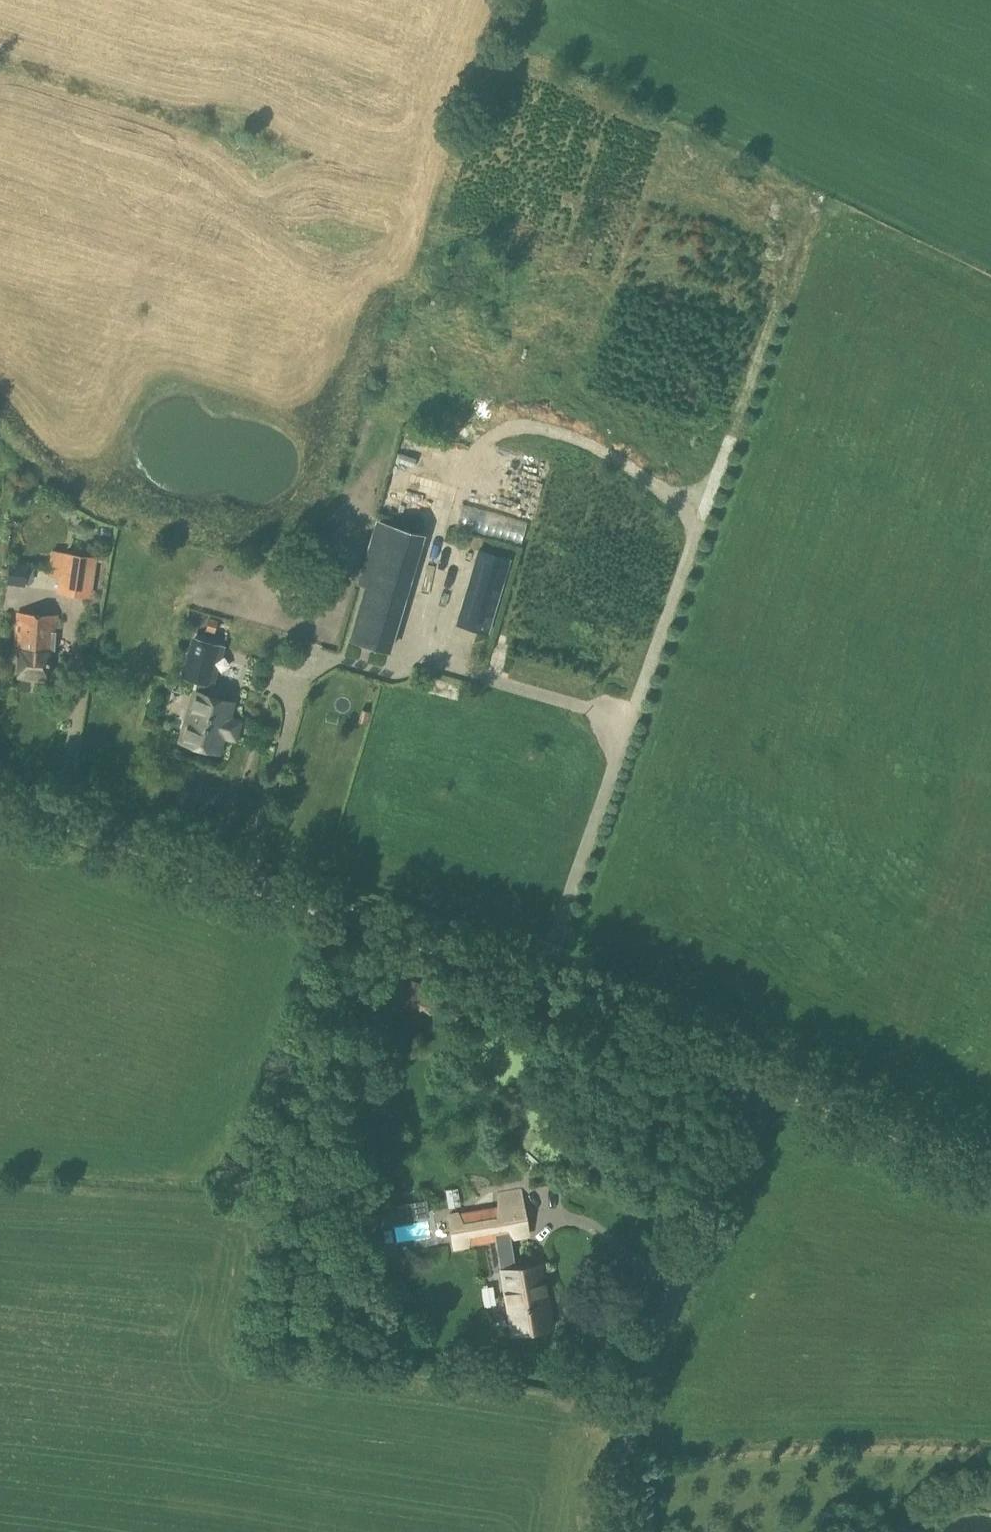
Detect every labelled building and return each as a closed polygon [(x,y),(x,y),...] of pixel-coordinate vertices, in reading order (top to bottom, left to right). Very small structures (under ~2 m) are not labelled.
[(452,503),(445,526),(514,545),(521,522),(452,503)] [(364,586),(349,639),(390,651),(425,534),(376,519),(357,584),(364,586)] [(509,559),(479,550),(464,601),(494,609),(509,559)] [(64,553),(59,591),(89,595),(95,557),(64,553)] [(10,562),(8,583),(24,584),(27,564),(10,562)] [(19,676),(48,678),(50,654),(56,654),(57,615),(18,614),(16,651),(20,651),(19,676)] [(210,618),(206,631),(214,634),(218,621),(210,618)] [(218,645),(195,638),(183,677),(200,682),(197,693),(196,693),(182,740),(218,751),(223,734),(229,736),(233,720),(228,719),(232,704),(202,695),(206,683),(207,684),(218,645)] [(362,710),(358,722),(367,725),(371,712),(362,710)] [(443,1018),(451,998),(410,983),(402,1002),(443,1018)] [(529,1234),(522,1191),(499,1195),(498,1206),(461,1211),(460,1211),(449,1213),(452,1248),(499,1240),(512,1333),(553,1327),(542,1264),(518,1269),(512,1237),(529,1234)]
